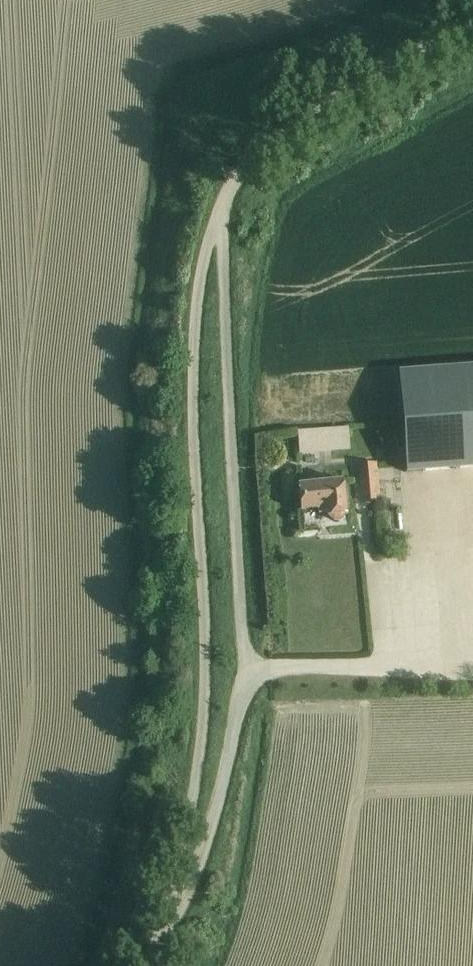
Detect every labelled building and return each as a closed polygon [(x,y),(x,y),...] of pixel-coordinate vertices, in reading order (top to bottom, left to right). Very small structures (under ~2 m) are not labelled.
[(406,472),(472,467),(472,366),(398,372),(406,472)] [(296,431),(298,453),(323,451),(321,430),(296,431)] [(376,464),(360,465),(363,501),(379,500),(376,464)] [(342,486),(296,489),(297,510),(315,509),(315,513),(322,513),(323,517),(327,516),(332,521),(338,520),(344,514),(342,486)]
